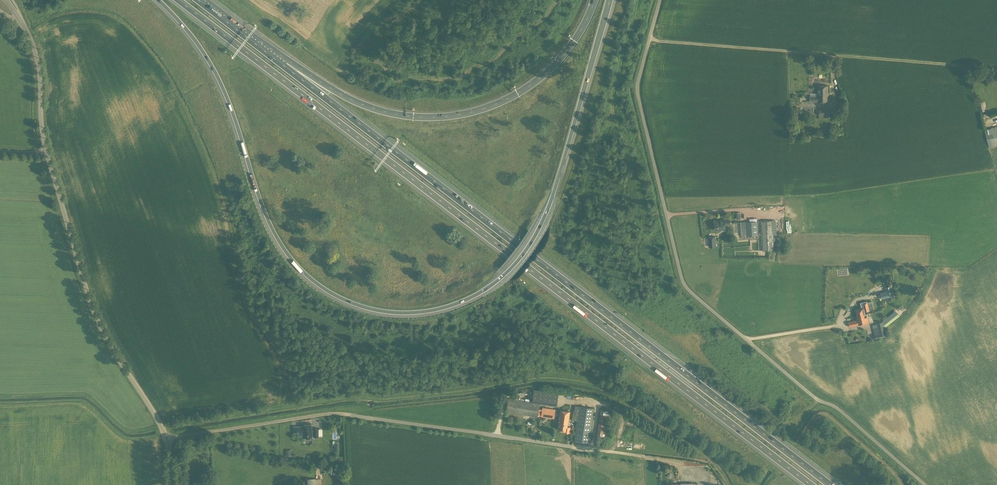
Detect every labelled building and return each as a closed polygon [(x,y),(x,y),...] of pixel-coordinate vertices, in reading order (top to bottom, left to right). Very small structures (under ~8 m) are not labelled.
[(239,29),(240,26),(236,24),(238,20),(231,16),(227,22),(239,29)] [(810,96),(810,101),(828,101),(828,85),(818,86),(818,96),(810,96)] [(831,109),(817,110),(817,116),(819,116),(819,118),(820,118),(820,119),(831,120),(831,109)] [(984,130),(989,147),(996,145),(996,127),(984,130)] [(402,156),(413,162),(414,159),(404,153),(402,156)] [(740,222),(741,236),(759,235),(758,221),(757,221),(757,218),(749,219),(750,222),(740,222)] [(724,220),(714,221),(714,230),(725,229),(725,224),(730,224),(730,219),(724,220)] [(776,220),(772,221),(761,221),(763,250),(774,249),(773,240),(777,240),(776,220)] [(716,236),(709,237),(709,247),(717,246),(716,236)] [(886,291),(880,293),(882,298),(893,296),(891,285),(885,287),(886,291)] [(872,301),(868,302),(863,303),(864,308),(856,310),(857,316),(865,314),(865,311),(870,310),(874,309),(872,301)] [(857,320),(848,322),(849,327),(850,326),(858,324),(869,322),(867,313),(865,314),(857,316),(856,316),(857,320)] [(885,330),(885,328),(900,316),(898,313),(889,321),(887,319),(887,318),(883,321),(877,322),(877,324),(878,327),(879,333),(875,334),(874,335),(875,339),(886,336),(886,335),(887,335),(886,330),(885,330)] [(532,402),(557,406),(558,393),(534,389),(533,392),(532,402)] [(507,399),(505,412),(522,414),(533,416),(537,416),(541,416),(551,418),(554,418),(556,409),(542,407),(542,409),(538,408),(539,404),(507,399)] [(572,419),(577,420),(574,441),(590,443),(592,434),(590,434),(594,408),(575,405),(574,411),(573,410),(572,419)] [(558,420),(557,429),(563,430),(563,431),(569,432),(570,427),(567,426),(567,423),(568,424),(569,411),(559,409),(558,418),(558,420)] [(601,409),(597,435),(604,436),(605,429),(607,429),(609,415),(611,415),(612,411),(608,410),(601,409)] [(303,431),(303,436),(304,436),(304,440),(311,440),(311,436),(314,436),(314,437),(319,437),(319,428),(313,428),(313,430),(311,430),(311,426),(294,426),(294,432),(300,432),(300,431),(303,431)]
